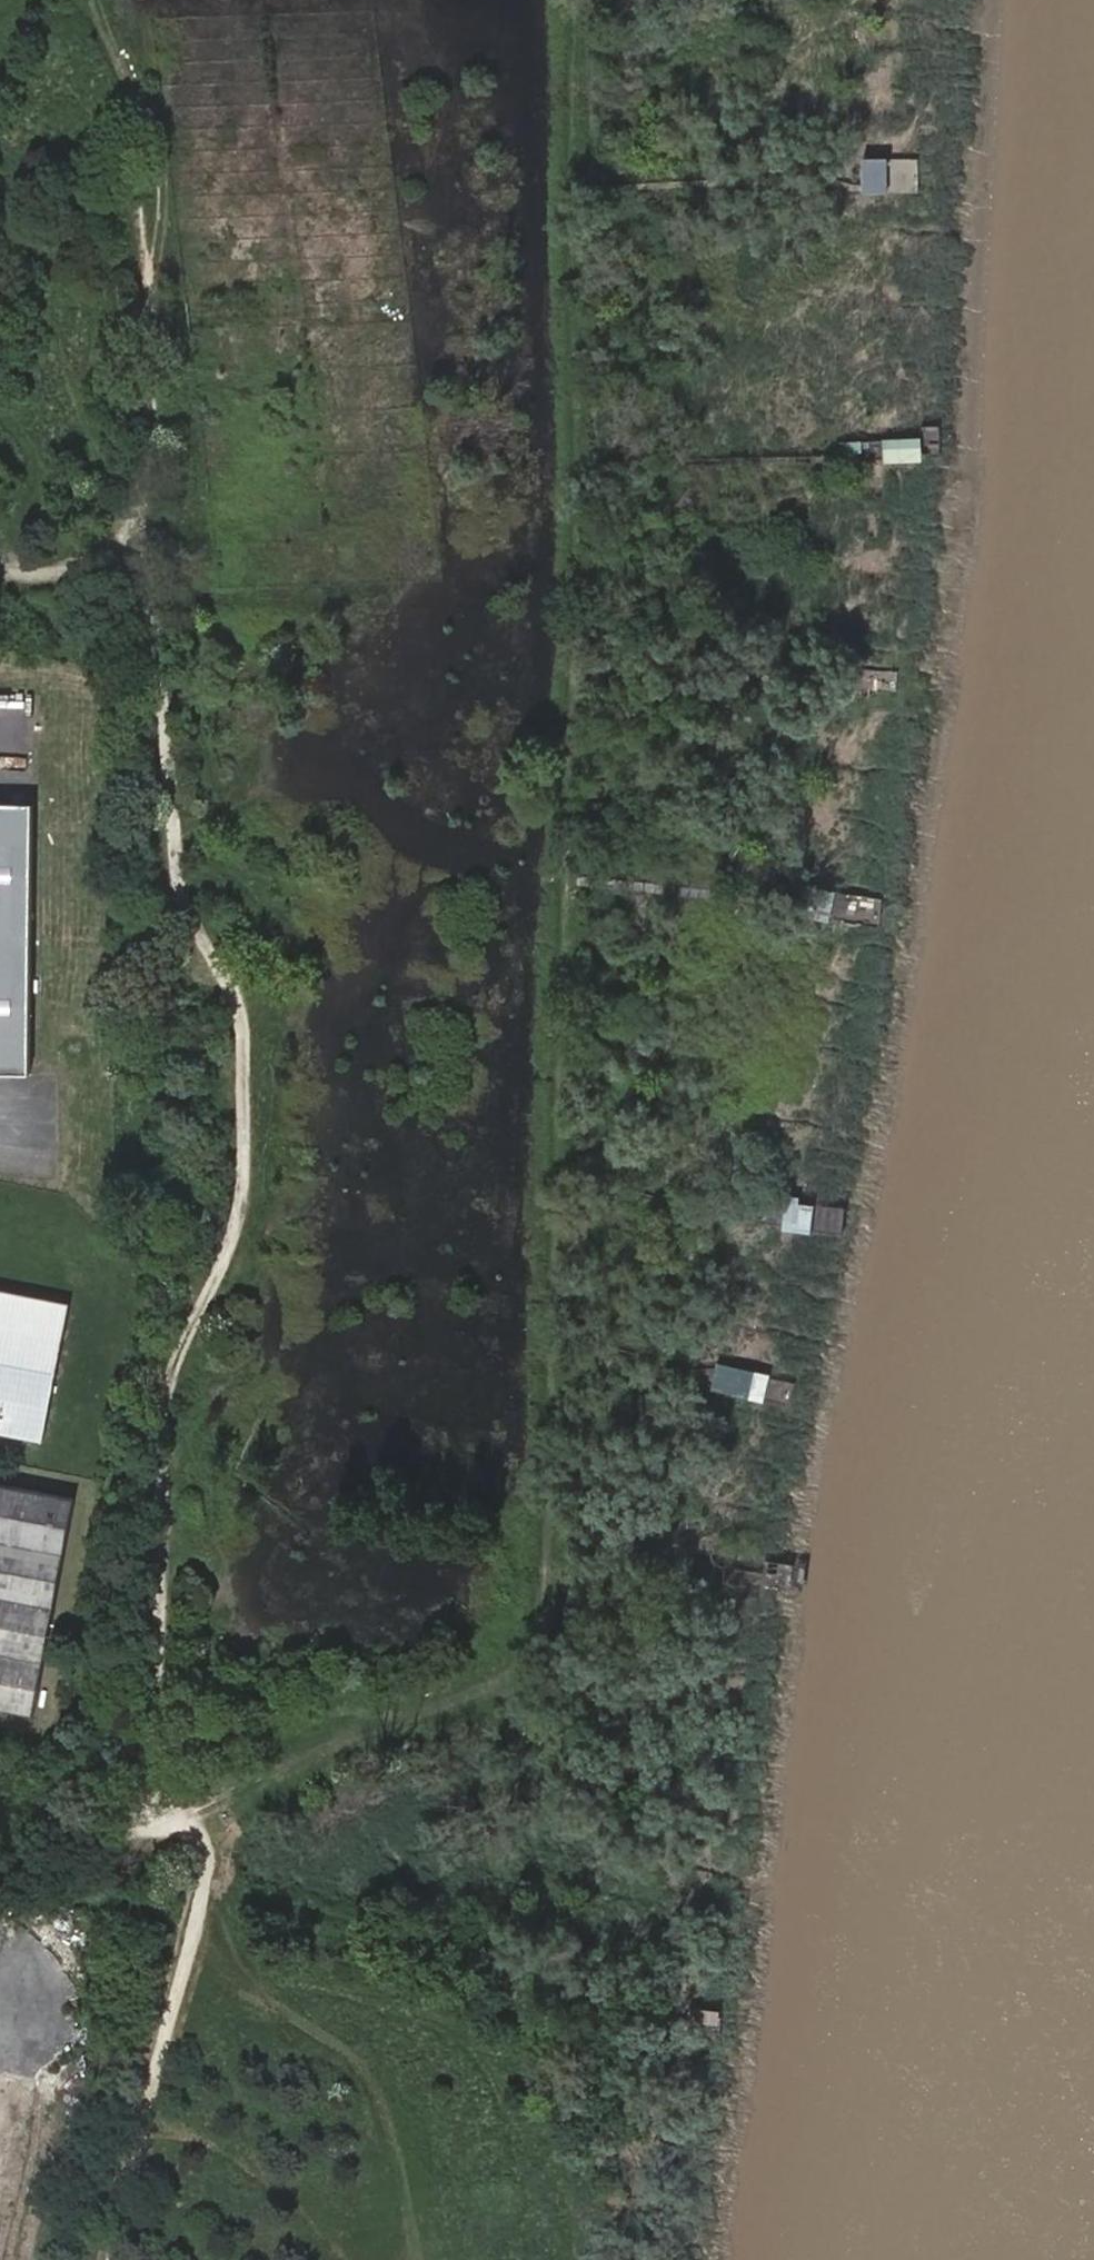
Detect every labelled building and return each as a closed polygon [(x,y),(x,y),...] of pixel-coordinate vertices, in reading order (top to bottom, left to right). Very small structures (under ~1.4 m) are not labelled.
[(898,462),(923,462),(923,439),(898,438),(898,462)] [(28,940),(30,806),(0,805),(0,939),(28,940)] [(28,940),(0,939),(0,1074),(27,1074),(28,940)] [(784,1227),(843,1233),(846,1202),(787,1197),(784,1227)] [(42,1441),(72,1288),(0,1274),(0,1433),(42,1441)] [(41,1665),(73,1499),(0,1485),(0,1656),(41,1665)] [(764,1590),(803,1593),(805,1563),(767,1559),(764,1590)] [(0,1656),(0,1707),(31,1714),(41,1665),(0,1656)] [(41,2078),(0,2071),(0,2259),(10,2259),(41,2078)]
